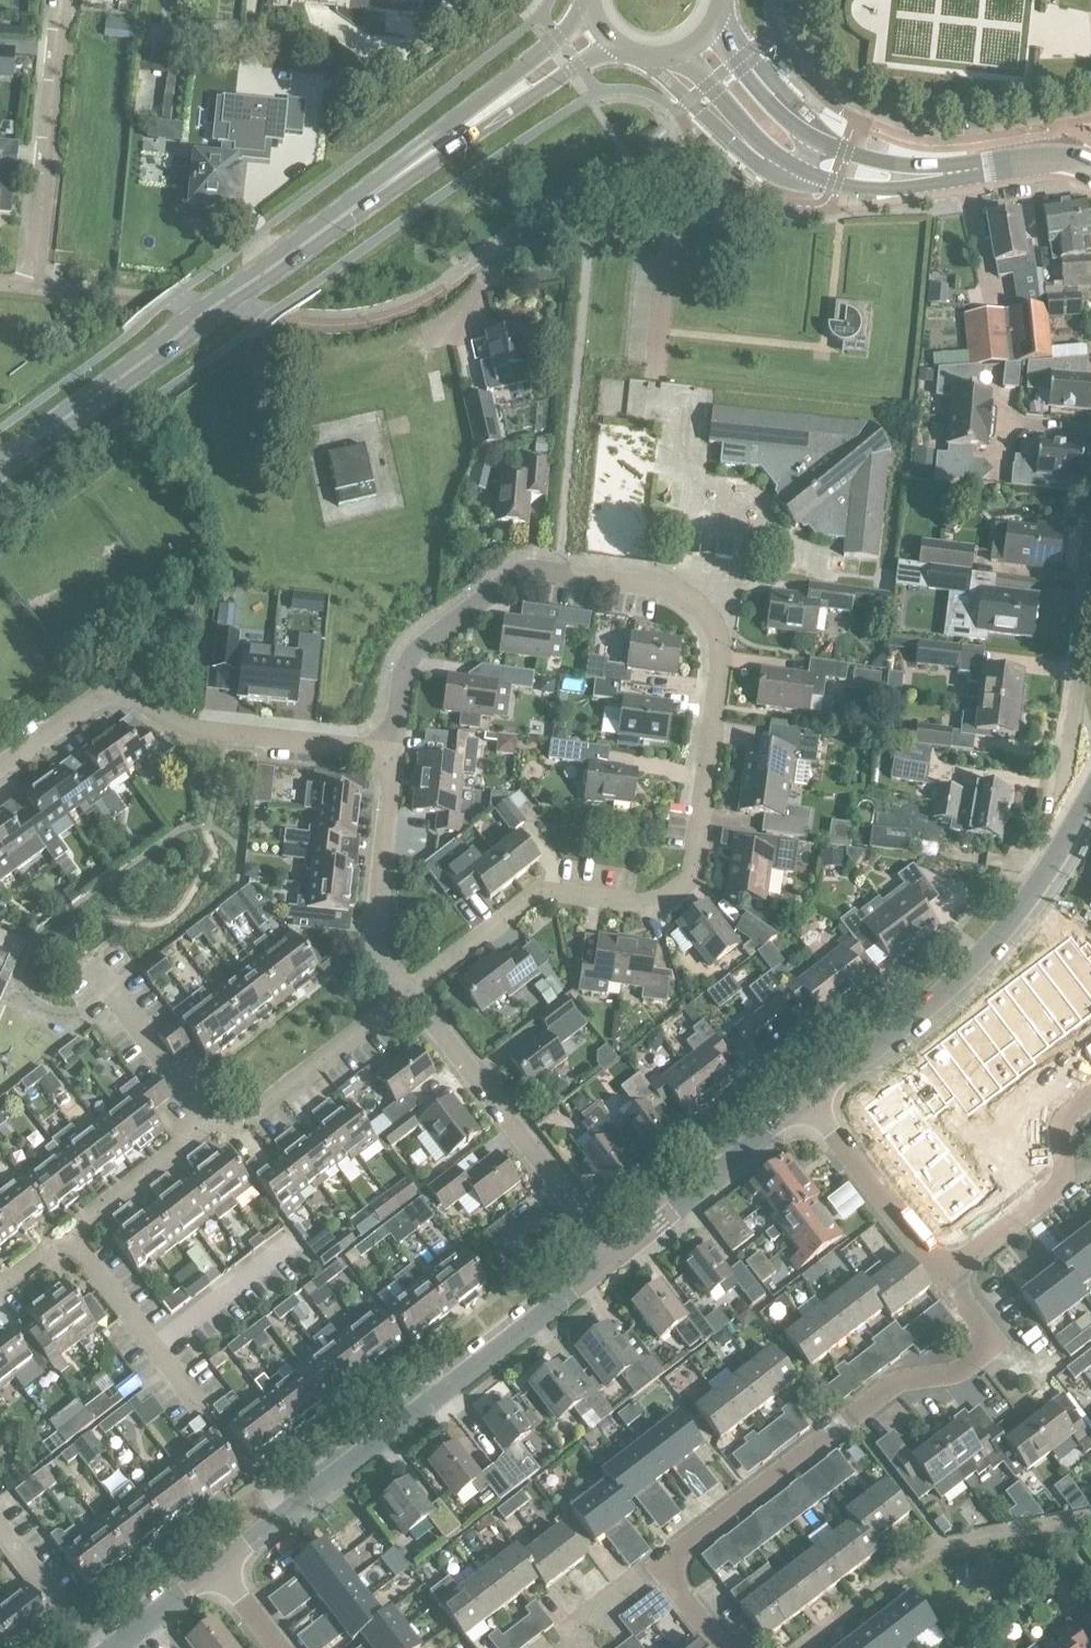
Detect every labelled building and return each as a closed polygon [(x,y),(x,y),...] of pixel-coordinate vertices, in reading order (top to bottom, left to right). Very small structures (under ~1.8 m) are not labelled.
[(292,2),(417,17),(420,0),(292,0),(292,2)] [(238,33),(219,33),(219,43),(238,43),(238,33)] [(10,82),(12,55),(0,53),(0,81),(10,82)] [(165,96),(162,119),(171,120),(174,97),(177,74),(168,73),(165,96)] [(184,186),(182,203),(187,203),(187,210),(233,214),(235,195),(241,196),(244,169),(238,169),(239,159),(237,159),(238,153),(267,156),(273,102),(227,97),(224,126),(230,127),(232,127),(231,144),(228,144),(226,144),(226,145),(224,158),(193,155),(189,186),(184,186)] [(290,103),(287,133),(305,134),(309,102),(290,100),(290,103)] [(158,140),(160,124),(150,123),(149,139),(158,140)] [(12,192),(14,192),(17,160),(1,158),(0,170),(0,191),(12,192)] [(1045,286),(1047,298),(1079,296),(1079,289),(1090,289),(1090,257),(1088,258),(1087,253),(1090,252),(1090,247),(1084,202),(1061,206),(1064,224),(1066,223),(1068,231),(1062,232),(1063,242),(1069,241),(1072,260),(1062,262),(1063,284),(1054,284),(1054,286),(1045,286)] [(1061,206),(1044,208),(1053,263),(1062,262),(1072,260),(1069,241),(1063,242),(1062,232),(1068,231),(1066,223),(1064,224),(1061,206)] [(988,225),(983,226),(986,240),(991,240),(995,264),(998,279),(1013,276),(1037,272),(1034,257),(1032,245),(1031,242),(1023,243),(1018,214),(987,219),(988,225)] [(930,286),(929,304),(946,306),(948,287),(930,286)] [(1081,297),(1079,297),(1047,298),(1048,307),(1049,318),(1082,316),(1081,297)] [(831,326),(828,326),(828,333),(831,339),(836,343),(843,345),(842,349),(842,353),(866,356),(871,307),(836,304),(833,327),(831,326)] [(1046,309),(1009,311),(1013,364),(1049,362),(1046,309)] [(1013,364),(1009,311),(965,313),(968,367),(981,366),(1013,364)] [(485,338),(490,362),(480,364),(487,393),(529,384),(517,330),(486,338),(485,338)] [(1057,362),(1024,365),(1023,382),(1024,382),(1024,391),(1041,393),(1042,391),(1046,391),(1044,409),(1088,412),(1088,408),(1090,408),(1090,394),(1089,394),(1090,380),(1056,377),(1057,362)] [(1021,365),(1007,367),(1006,387),(1020,388),(1021,365)] [(938,374),(936,397),(951,398),(951,401),(950,418),(988,421),(989,407),(986,407),(987,395),(978,394),(981,366),(968,367),(938,369),(938,374)] [(920,372),(919,383),(934,384),(934,373),(920,372)] [(491,395),(464,401),(475,450),(501,444),(491,395)] [(886,452),(889,450),(868,425),(866,426),(711,411),(708,443),(721,445),(719,465),(759,469),(780,496),(773,501),(794,527),(801,521),(814,537),(844,540),(843,556),(876,559),(886,452)] [(937,454),(935,480),(936,480),(967,482),(968,460),(966,460),(967,450),(967,448),(974,449),(983,449),(984,439),(987,440),(988,421),(950,418),(947,455),(937,454)] [(537,440),(535,453),(547,455),(549,441),(537,440)] [(1083,452),(1079,452),(1079,447),(1036,444),(1035,462),(1031,462),(1031,460),(1013,459),(1012,468),(1011,468),(1009,489),(1041,491),(1042,477),(1077,480),(1078,466),(1082,466),(1083,452)] [(364,447),(327,456),(339,506),(376,498),(364,447)] [(915,450),(914,467),(933,468),(934,451),(915,450)] [(474,459),(467,487),(487,492),(494,463),(474,459)] [(524,460),(523,476),(501,474),(497,522),(527,525),(530,495),(545,497),(548,462),(524,460)] [(954,514),(947,515),(942,518),(942,525),(947,531),(954,531),(959,527),(960,519),(954,514)] [(1008,543),(994,541),(991,561),(1055,570),(1060,535),(1010,528),(1008,543)] [(733,560),(735,541),(718,538),(715,557),(733,560)] [(930,569),(971,574),(975,548),(921,542),(918,567),(930,569)] [(898,561),(894,586),(927,590),(930,569),(918,567),(919,564),(898,561)] [(930,569),(927,590),(953,594),(968,596),(969,589),(971,574),(930,569)] [(809,583),(807,597),(771,593),(767,628),(813,634),(816,610),(852,614),(856,589),(809,583)] [(968,596),(963,638),(986,641),(987,633),(1032,638),(1037,597),(994,592),(982,591),(969,589),(968,596)] [(293,593),(292,604),(309,605),(309,613),(323,614),(325,596),(293,593)] [(559,610),(557,625),(557,627),(588,631),(591,614),(559,610)] [(626,628),(625,614),(601,615),(601,629),(626,628)] [(553,624),(525,620),(505,618),(500,653),(548,660),(553,624)] [(237,647),(238,636),(216,633),(212,668),(234,670),(235,667),(241,668),(238,699),(266,703),(272,650),(237,647)] [(606,665),(604,682),(621,684),(630,685),(632,670),(675,676),(679,641),(632,635),(627,667),(606,665)] [(273,651),(267,703),(296,706),(298,682),(299,678),(316,679),(320,640),(301,639),(299,654),(273,651)] [(918,651),(919,643),(890,639),(889,648),(918,651)] [(960,671),(963,646),(919,641),(919,643),(918,651),(916,666),(960,671)] [(810,661),(808,675),(761,669),(757,705),(819,713),(824,679),(846,682),(848,666),(810,661)] [(969,676),(969,675),(967,687),(982,689),(981,702),(1024,707),(1026,688),(1022,687),(1024,676),(1003,673),(1003,669),(971,664),(969,676)] [(513,670),(510,688),(532,691),(534,673),(513,670)] [(868,673),(866,686),(880,688),(882,674),(868,673)] [(449,676),(444,711),(461,713),(459,728),(479,731),(482,716),(492,717),(496,683),(449,676)] [(554,682),(543,681),(542,689),(545,693),(553,693),(554,682)] [(621,684),(604,682),(595,681),(593,698),(619,702),(621,684)] [(666,743),(671,704),(624,697),(619,736),(666,743)] [(963,714),(960,735),(997,740),(998,734),(1016,736),(1017,726),(1021,727),(1024,707),(981,702),(979,716),(963,714)] [(917,725),(915,745),(927,748),(950,751),(953,730),(917,725)] [(134,742),(123,726),(103,740),(127,773),(146,759),(151,766),(175,748),(157,739),(151,743),(145,734),(134,742)] [(748,744),(744,778),(787,783),(795,785),(798,763),(811,764),(813,765),(815,765),(820,733),(779,728),(776,748),(767,747),(748,744)] [(420,753),(417,781),(463,787),(466,762),(472,762),(475,737),(448,734),(445,756),(420,753)] [(83,755),(92,767),(82,774),(97,795),(127,773),(103,740),(83,755)] [(551,741),(548,760),(590,766),(590,762),(592,747),(551,741)] [(605,746),(604,757),(626,759),(627,749),(605,746)] [(927,786),(930,767),(894,761),(891,780),(927,786)] [(608,765),(590,762),(590,766),(585,800),(603,802),(603,800),(632,804),(636,771),(608,767),(608,765)] [(52,768),(39,778),(67,817),(97,795),(82,774),(71,781),(63,769),(57,773),(53,768),(52,768)] [(307,785),(305,811),(319,812),(319,811),(359,816),(362,792),(338,789),(340,776),(314,773),(313,786),(307,785)] [(33,811),(22,818),(37,838),(42,845),(46,851),(54,863),(68,853),(51,828),(67,817),(39,778),(25,788),(29,794),(23,798),(33,811)] [(787,783),(744,778),(740,811),(764,814),(762,833),(806,839),(810,811),(784,807),(787,783)] [(463,787),(417,781),(414,810),(437,812),(435,832),(462,835),(464,816),(460,815),(463,787)] [(938,786),(935,802),(1004,814),(1009,790),(975,784),(973,794),(963,792),(963,790),(938,786)] [(255,785),(253,803),(271,805),(273,787),(255,785)] [(526,822),(509,800),(508,799),(493,811),(512,834),(526,822)] [(935,802),(932,819),(951,823),(950,831),(1000,840),(1004,814),(935,802)] [(286,831),(285,844),(292,845),(307,847),(342,851),(343,838),(356,840),(356,838),(359,816),(319,811),(319,812),(317,826),(314,826),(310,829),(309,834),(286,831)] [(0,814),(0,849),(7,859),(17,872),(46,851),(42,845),(37,838),(22,818),(12,824),(3,812),(0,814)] [(872,829),(869,847),(869,850),(873,850),(872,852),(905,857),(906,855),(908,855),(910,834),(872,829)] [(734,848),(727,892),(764,898),(768,870),(794,874),(798,842),(796,842),(742,835),(740,849),(734,848)] [(494,854),(514,880),(539,862),(519,836),(494,854)] [(455,840),(438,853),(451,871),(445,875),(454,887),(466,901),(483,889),(490,899),(514,880),(494,854),(483,863),(475,852),(468,857),(455,840)] [(306,861),(305,867),(308,871),(312,871),(310,884),(351,889),(358,890),(360,872),(353,871),(353,869),(354,864),(341,863),(342,851),(307,847),(306,861)] [(827,852),(821,852),(821,868),(843,868),(843,852),(837,852),(837,848),(827,848),(827,852)] [(17,872),(7,859),(0,849),(0,883),(17,872)] [(847,849),(846,856),(855,867),(866,852),(847,849)] [(451,871),(438,853),(436,855),(423,865),(436,882),(445,875),(451,871)] [(66,856),(56,863),(68,879),(78,872),(66,856)] [(631,881),(630,860),(619,860),(620,881),(631,881)] [(245,866),(244,878),(257,881),(259,869),(249,867),(245,866)] [(904,886),(884,901),(888,907),(916,944),(939,926),(925,909),(938,899),(913,866),(897,878),(904,886)] [(310,884),(309,899),(307,908),(348,913),(349,906),(356,907),(358,890),(351,889),(310,884)] [(72,904),(80,898),(73,889),(65,895),(72,904)] [(244,890),(234,897),(240,906),(250,898),(244,890)] [(240,906),(234,897),(219,909),(231,924),(246,913),(240,906)] [(679,931),(671,937),(685,955),(693,948),(710,970),(742,946),(707,900),(675,925),(679,931)] [(855,911),(839,923),(840,924),(842,927),(848,934),(865,955),(880,944),(894,961),(916,944),(888,907),(865,924),(855,911)] [(785,912),(770,922),(779,935),(794,924),(785,912)] [(746,913),(734,931),(750,941),(751,942),(762,950),(770,944),(780,936),(765,926),(746,913)] [(206,919),(197,926),(213,948),(217,945),(211,938),(212,933),(216,930),(206,919)] [(801,921),(791,928),(800,940),(811,932),(801,921)] [(213,948),(197,926),(186,935),(192,943),(202,935),(212,948),(213,948)] [(285,944),(275,951),(303,987),(310,982),(306,977),(318,967),(309,955),(306,951),(294,936),(291,932),(281,939),(285,944)] [(898,1080),(865,1105),(950,1216),(983,1191),(925,1116),(933,1110),(934,1112),(947,1102),(946,1101),(954,1095),(968,1113),(1035,1062),(1031,1058),(1090,1012),(1090,942),(1088,937),(1079,944),(1071,933),(986,998),(989,1002),(922,1053),(927,1060),(899,1082),(898,1080)] [(843,948),(820,965),(848,1002),(871,984),(869,981),(860,970),(863,968),(871,962),(865,955),(848,934),(844,938),(838,943),(843,948)] [(594,972),(582,970),(578,992),(606,996),(607,985),(621,987),(628,940),(600,936),(594,972)] [(628,940),(621,987),(642,990),(641,1000),(666,1003),(668,993),(671,972),(652,970),(656,944),(628,940)] [(12,947),(8,956),(7,959),(16,963),(21,951),(12,947)] [(160,955),(166,963),(175,956),(169,948),(160,955)] [(314,952),(309,955),(318,967),(330,976),(339,968),(349,960),(340,949),(324,962),(314,952)] [(262,954),(253,961),(257,965),(281,996),(285,1002),(297,992),(303,987),(275,951),(265,959),(262,954)] [(504,961),(499,954),(460,984),(481,1011),(506,992),(509,996),(536,976),(517,952),(504,961)] [(166,963),(160,955),(140,970),(147,979),(151,984),(169,970),(165,964),(166,963)] [(16,963),(7,959),(1,973),(10,976),(16,963)] [(247,973),(238,980),(266,1016),(272,1011),(273,1012),(285,1002),(281,996),(257,965),(253,961),(244,968),(247,973)] [(793,977),(781,986),(792,999),(797,1006),(808,998),(825,1019),(848,1002),(820,965),(797,983),(793,977)] [(82,992),(96,982),(89,972),(75,982),(82,992)] [(748,990),(763,1009),(737,1029),(761,1061),(799,1032),(781,1009),(792,999),(781,986),(771,972),(748,990)] [(224,983),(216,989),(220,994),(247,1030),(260,1020),(266,1016),(238,980),(228,988),(224,983)] [(543,981),(534,988),(542,999),(548,1007),(557,1000),(556,999),(544,983),(543,981)] [(203,990),(192,999),(200,1009),(201,1008),(229,1044),(235,1040),(247,1030),(220,994),(216,989),(207,996),(203,990)] [(545,1034),(511,1060),(532,1086),(566,1060),(557,1048),(579,1031),(579,1026),(581,1029),(587,1028),(592,1024),(569,995),(565,998),(539,1018),(549,1031),(545,1034)] [(690,1006),(684,1011),(694,1024),(700,1019),(701,1019),(691,1006),(690,1006)] [(200,1009),(182,1023),(195,1039),(209,1058),(222,1049),(229,1044),(201,1008),(200,1009)] [(179,1019),(168,1027),(184,1048),(195,1039),(182,1023),(179,1019)] [(686,1044),(694,1054),(683,1063),(710,1099),(733,1082),(720,1065),(730,1057),(716,1038),(715,1038),(703,1022),(692,1031),(696,1036),(686,1044)] [(168,1027),(157,1035),(173,1056),(184,1048),(168,1027)] [(68,1046),(75,1054),(85,1046),(78,1038),(68,1046)] [(68,1046),(58,1055),(64,1063),(75,1054),(68,1046)] [(103,1049),(97,1053),(105,1064),(115,1057),(107,1046),(103,1049)] [(419,1107),(410,1095),(435,1075),(415,1049),(377,1078),(397,1103),(382,1114),(392,1127),(409,1114),(410,1115),(419,1107)] [(657,1075),(646,1083),(663,1104),(673,1097),(688,1116),(710,1099),(683,1063),(660,1080),(657,1075)] [(48,1076),(41,1067),(31,1075),(37,1084),(39,1082),(48,1076)] [(48,1076),(39,1082),(51,1098),(62,1089),(51,1074),(48,1076)] [(646,1083),(640,1074),(621,1089),(637,1110),(624,1121),(650,1155),(672,1138),(653,1113),(663,1105),(663,1104),(646,1083)] [(37,1084),(31,1075),(20,1084),(27,1092),(37,1084)] [(170,1097),(154,1076),(144,1084),(160,1105),(170,1097)] [(165,1131),(150,1112),(160,1105),(144,1084),(140,1087),(134,1080),(119,1093),(127,1104),(118,1110),(146,1147),(153,1142),(152,1141),(165,1131)] [(347,1084),(339,1091),(346,1100),(354,1093),(347,1084)] [(614,1089),(602,1097),(611,1110),(623,1103),(614,1089)] [(4,1096),(0,1099),(0,1112),(7,1107),(10,1104),(4,1096)] [(453,1098),(421,1122),(447,1156),(479,1132),(453,1098)] [(330,1101),(321,1108),(355,1152),(359,1157),(378,1142),(376,1140),(375,1137),(350,1106),(340,1114),(330,1101)] [(595,1104),(581,1115),(586,1122),(600,1111),(595,1104)] [(0,1112),(4,1117),(7,1122),(15,1116),(7,1107),(0,1112)] [(321,1108),(311,1115),(322,1128),(312,1136),(336,1167),(348,1158),(352,1162),(359,1157),(355,1152),(321,1108)] [(105,1114),(96,1121),(99,1125),(124,1157),(135,1148),(139,1152),(146,1147),(118,1110),(108,1118),(105,1114)] [(600,1111),(586,1122),(581,1125),(595,1144),(583,1153),(588,1160),(585,1162),(583,1166),(582,1170),(583,1174),(587,1177),(592,1179),(597,1177),(598,1176),(607,1187),(629,1171),(611,1148),(623,1140),(605,1117),(600,1111)] [(392,1127),(380,1136),(390,1149),(419,1127),(410,1115),(409,1114),(392,1127)] [(978,1135),(1009,1175),(1034,1156),(1004,1116),(978,1135)] [(90,1132),(80,1139),(105,1171),(109,1176),(114,1172),(111,1167),(124,1157),(99,1125),(96,1121),(87,1128),(90,1132)] [(105,1171),(80,1139),(71,1127),(53,1141),(55,1143),(62,1153),(87,1185),(98,1176),(102,1181),(109,1176),(105,1171)] [(292,1130),(286,1134),(283,1137),(321,1186),(328,1181),(324,1176),(336,1167),(312,1136),(303,1143),(292,1130)] [(321,1186),(283,1137),(274,1144),(285,1157),(275,1164),(299,1196),(310,1187),(314,1192),(321,1186)] [(44,1151),(52,1161),(43,1168),(67,1200),(71,1205),(78,1200),(74,1195),(87,1185),(62,1153),(55,1143),(44,1151)] [(204,1147),(196,1153),(234,1202),(253,1187),(226,1152),(215,1160),(204,1147)] [(238,1208),(234,1202),(196,1153),(187,1160),(197,1174),(188,1181),(212,1212),(220,1223),(238,1208)] [(496,1154),(464,1179),(455,1168),(427,1190),(445,1213),(472,1191),(485,1209),(519,1183),(496,1154)] [(787,1158),(751,1185),(743,1191),(750,1201),(759,1194),(766,1204),(799,1178),(795,1173),(797,1171),(787,1158)] [(254,1159),(245,1167),(255,1180),(279,1211),(287,1221),(296,1215),(294,1212),(305,1204),(299,1196),(275,1164),(264,1173),(254,1159)] [(67,1200),(43,1168),(33,1176),(30,1172),(21,1179),(45,1211),(48,1215),(61,1205),(65,1210),(71,1205),(67,1200)] [(12,1186),(2,1194),(30,1230),(36,1226),(32,1221),(45,1211),(21,1179),(18,1175),(9,1182),(12,1186)] [(168,1175),(158,1182),(169,1195),(196,1231),(203,1226),(215,1216),(212,1212),(188,1181),(178,1189),(168,1175)] [(799,1178),(766,1204),(780,1223),(811,1199),(816,1195),(804,1180),(802,1182),(799,1178)] [(162,1201),(150,1210),(174,1241),(178,1246),(196,1231),(169,1195),(158,1182),(151,1188),(162,1201)] [(395,1188),(387,1194),(400,1210),(407,1204),(395,1188)] [(8,1240),(19,1231),(23,1236),(30,1230),(2,1194),(0,1190),(0,1229),(8,1240)] [(811,1199),(780,1223),(765,1235),(770,1242),(774,1242),(784,1234),(792,1245),(823,1220),(820,1216),(822,1214),(811,1199)] [(752,1237),(724,1201),(715,1208),(743,1244),(752,1237)] [(376,1203),(369,1208),(372,1211),(381,1224),(388,1218),(376,1203)] [(129,1204),(121,1211),(132,1225),(159,1260),(178,1245),(174,1241),(150,1210),(141,1217),(130,1204),(129,1204)] [(402,1213),(408,1221),(409,1220),(416,1229),(425,1222),(412,1205),(402,1213)] [(743,1244),(715,1208),(703,1217),(731,1254),(743,1244)] [(539,1210),(517,1227),(508,1215),(483,1234),(493,1247),(503,1240),(522,1264),(559,1236),(539,1210)] [(132,1225),(121,1211),(112,1218),(123,1232),(112,1240),(136,1270),(148,1261),(152,1265),(159,1260),(132,1225)] [(408,1221),(402,1213),(392,1221),(398,1229),(408,1221)] [(358,1217),(350,1223),(361,1238),(370,1232),(358,1217)] [(792,1245),(799,1255),(789,1263),(797,1273),(807,1265),(805,1263),(839,1237),(827,1222),(826,1223),(823,1220),(792,1245)] [(1070,1244),(1090,1271),(1090,1232),(1089,1229),(1070,1244)] [(336,1243),(327,1231),(307,1245),(317,1258),(336,1243)] [(347,1233),(335,1241),(342,1251),(354,1243),(347,1233)] [(382,1243),(376,1234),(366,1242),(372,1250),(382,1243)] [(260,1236),(249,1244),(254,1251),(264,1242),(260,1236)] [(372,1250),(366,1242),(355,1250),(361,1258),(372,1250)] [(1070,1244),(1051,1258),(1057,1267),(1058,1266),(1076,1289),(1090,1277),(1090,1271),(1070,1244)] [(453,1260),(444,1267),(473,1303),(478,1299),(475,1294),(487,1284),(463,1252),(460,1248),(450,1256),(453,1260)] [(708,1248),(683,1267),(706,1297),(720,1286),(727,1295),(738,1287),(753,1306),(765,1296),(740,1264),(730,1271),(729,1272),(727,1273),(708,1248)] [(335,1259),(327,1249),(316,1258),(324,1268),(335,1259)] [(753,1274),(767,1264),(759,1253),(745,1264),(753,1274)] [(884,1273),(908,1303),(927,1289),(903,1258),(884,1273)] [(767,1264),(753,1274),(762,1285),(775,1274),(767,1264)] [(878,1265),(860,1279),(866,1287),(883,1310),(889,1318),(908,1303),(884,1273),(878,1265)] [(1057,1267),(1039,1281),(1063,1313),(1083,1297),(1076,1289),(1058,1266),(1057,1267)] [(338,1276),(331,1267),(320,1276),(327,1284),(338,1276)] [(431,1270),(422,1277),(425,1282),(450,1313),(461,1304),(465,1309),(473,1303),(444,1267),(434,1275),(431,1270)] [(214,1269),(203,1278),(210,1286),(221,1277),(214,1269)] [(208,1286),(199,1274),(181,1288),(190,1300),(208,1286)] [(327,1284),(320,1276),(310,1284),(317,1292),(327,1284)] [(416,1289),(407,1296),(435,1332),(441,1328),(437,1323),(450,1313),(425,1282),(422,1277),(413,1285),(416,1289)] [(883,1310),(866,1287),(859,1278),(840,1293),(864,1325),(883,1310)] [(1063,1313),(1039,1281),(1020,1296),(1044,1327),(1063,1313)] [(89,1296),(80,1304),(64,1284),(45,1299),(72,1334),(80,1344),(81,1346),(88,1341),(78,1329),(91,1320),(96,1327),(107,1319),(89,1296)] [(691,1305),(680,1314),(658,1286),(630,1307),(657,1342),(673,1329),(689,1350),(700,1341),(703,1344),(714,1335),(701,1319),(691,1305)] [(190,1300),(181,1288),(162,1303),(171,1315),(190,1300)] [(864,1325),(840,1293),(821,1308),(846,1339),(864,1325)] [(294,1296),(283,1305),(289,1313),(291,1312),(300,1305),(294,1296)] [(435,1332),(407,1296),(388,1310),(412,1342),(424,1333),(428,1338),(435,1332)] [(45,1299),(26,1314),(41,1334),(31,1341),(49,1364),(51,1367),(80,1344),(72,1334),(45,1299)] [(301,1304),(300,1305),(291,1312),(300,1323),(310,1315),(301,1304)] [(289,1313),(283,1305),(272,1313),(279,1321),(289,1313)] [(369,1318),(359,1326),(388,1362),(395,1357),(391,1353),(404,1343),(379,1311),(376,1306),(366,1314),(369,1318)] [(846,1339),(821,1308),(803,1322),(827,1354),(846,1339)] [(925,1314),(916,1322),(925,1334),(935,1326),(925,1314)] [(827,1354),(803,1322),(784,1337),(808,1368),(827,1354)] [(1062,1349),(1081,1335),(1073,1324),(1054,1339),(1062,1349)] [(257,1325),(246,1334),(253,1342),(264,1334),(257,1325)] [(347,1329),(337,1336),(341,1340),(366,1372),(378,1363),(381,1368),(388,1362),(359,1326),(350,1333),(347,1329)] [(943,1337),(935,1326),(925,1334),(934,1345),(934,1346),(944,1339),(943,1337)] [(604,1327),(576,1350),(605,1387),(620,1375),(636,1362),(638,1361),(621,1340),(621,1339),(620,1338),(616,1342),(604,1327)] [(0,1334),(0,1359),(15,1378),(33,1364),(39,1372),(49,1364),(31,1341),(22,1348),(7,1329),(0,1334)] [(1082,1335),(1089,1344),(1090,1342),(1090,1329),(1082,1335)] [(253,1342),(246,1334),(227,1348),(234,1357),(253,1342)] [(264,1334),(253,1342),(258,1350),(269,1341),(264,1334)] [(890,1347),(881,1335),(871,1342),(875,1347),(881,1354),(890,1347)] [(1082,1335),(1064,1350),(1070,1358),(1089,1344),(1082,1335)] [(332,1347),(322,1355),(351,1391),(357,1386),(353,1382),(366,1372),(341,1340),(337,1336),(329,1343),(332,1347)] [(899,1358),(890,1347),(881,1354),(890,1366),(900,1359),(899,1358)] [(770,1351),(751,1366),(775,1397),(794,1382),(770,1351)] [(209,1363),(215,1371),(226,1363),(219,1354),(209,1363)] [(309,1358),(300,1365),(303,1369),(328,1401),(340,1392),(344,1397),(351,1391),(322,1355),(312,1362),(309,1358)] [(651,1357),(639,1366),(634,1371),(646,1387),(663,1374),(651,1357)] [(1084,1357),(1075,1364),(1083,1374),(1090,1368),(1090,1367),(1084,1357)] [(0,1359),(0,1390),(15,1378),(0,1359)] [(853,1376),(847,1368),(844,1364),(834,1371),(840,1378),(844,1383),(853,1376)] [(1083,1374),(1075,1364),(1067,1370),(1075,1381),(1083,1374)] [(295,1376),(285,1383),(314,1420),(320,1416),(316,1411),(328,1401),(303,1369),(300,1365),(291,1371),(295,1376)] [(582,1400),(568,1382),(555,1366),(529,1386),(556,1422),(573,1409),(581,1420),(592,1412),(600,1423),(613,1414),(595,1390),(582,1400)] [(751,1366),(732,1381),(756,1411),(775,1397),(751,1366)] [(314,1420),(285,1383),(278,1374),(269,1381),(264,1375),(254,1383),(266,1398),(291,1430),(294,1434),(294,1435),(314,1420)] [(860,1384),(853,1376),(844,1383),(852,1394),(853,1395),(863,1388),(862,1387),(860,1384)] [(732,1381),(713,1395),(737,1426),(756,1411),(732,1381)] [(124,1401),(115,1390),(113,1387),(103,1395),(114,1408),(124,1401)] [(148,1414),(157,1406),(152,1399),(153,1399),(146,1390),(135,1398),(142,1407),(148,1414)] [(257,1405),(247,1413),(275,1448),(294,1434),(291,1430),(266,1398),(263,1394),(254,1401),(257,1405)] [(737,1426),(713,1395),(694,1410),(718,1441),(737,1426)] [(219,1417),(220,1416),(230,1408),(224,1400),(213,1408),(219,1417)] [(507,1404),(482,1422),(496,1440),(508,1456),(493,1467),(512,1492),(513,1491),(527,1480),(539,1471),(517,1442),(529,1432),(519,1420),(507,1404)] [(790,1425),(800,1417),(791,1405),(781,1413),(784,1416),(790,1425)] [(1027,1426),(1048,1453),(1071,1436),(1086,1455),(1090,1451),(1090,1438),(1073,1415),(1071,1412),(1061,1419),(1051,1407),(1050,1407),(1027,1426)] [(64,1445),(93,1422),(83,1410),(55,1432),(64,1445)] [(109,1419),(115,1427),(125,1419),(119,1411),(109,1419)] [(531,1411),(519,1420),(529,1432),(531,1435),(542,1426),(542,1425),(534,1415),(531,1411)] [(247,1413),(228,1427),(256,1463),(275,1448),(247,1413)] [(705,1470),(691,1452),(699,1447),(676,1417),(658,1431),(695,1478),(705,1470)] [(810,1429),(800,1417),(790,1425),(799,1436),(800,1437),(810,1429)] [(115,1427),(109,1419),(98,1428),(104,1436),(115,1427)] [(199,1419),(188,1427),(194,1435),(205,1427),(199,1419)] [(935,1442),(933,1443),(964,1483),(965,1482),(966,1482),(976,1474),(976,1475),(978,1478),(989,1469),(991,1472),(1002,1463),(983,1438),(977,1430),(976,1431),(975,1432),(966,1438),(956,1425),(935,1442)] [(994,1430),(983,1438),(1002,1463),(1014,1478),(1024,1470),(1025,1471),(1048,1453),(1027,1426),(1004,1444),(994,1430)] [(658,1431),(640,1446),(662,1475),(671,1468),(685,1486),(695,1478),(658,1431)] [(90,1433),(71,1448),(78,1456),(86,1466),(104,1452),(101,1448),(90,1433)] [(754,1434),(744,1442),(747,1446),(753,1454),(763,1446),(757,1438),(754,1434)] [(195,1454),(222,1489),(242,1474),(214,1439),(195,1454)] [(455,1443),(429,1463),(455,1496),(470,1484),(480,1496),(489,1489),(499,1502),(512,1492),(493,1467),(492,1467),(480,1476),(455,1443)] [(904,1451),(894,1459),(895,1460),(920,1493),(930,1485),(941,1500),(964,1483),(933,1443),(912,1459),(911,1460),(904,1451)] [(662,1475),(640,1446),(621,1460),(657,1507),(668,1499),(654,1481),(662,1475)] [(763,1446),(753,1454),(762,1465),(763,1466),(772,1458),(771,1457),(763,1446)] [(78,1456),(71,1448),(61,1456),(67,1464),(78,1456)] [(837,1471),(845,1464),(836,1452),(827,1459),(828,1460),(837,1471)] [(182,1456),(173,1463),(176,1468),(201,1499),(200,1500),(203,1504),(222,1489),(195,1454),(186,1460),(182,1456)] [(657,1507),(621,1460),(601,1476),(608,1484),(608,1483),(625,1504),(635,1497),(648,1514),(657,1507)] [(168,1475),(157,1482),(186,1519),(193,1514),(189,1509),(200,1500),(201,1499),(176,1468),(173,1463),(164,1470),(168,1475)] [(854,1475),(845,1464),(837,1471),(846,1482),(854,1475)] [(56,1484),(44,1469),(34,1477),(40,1485),(46,1492),(56,1484)] [(40,1485),(34,1477),(15,1492),(27,1507),(46,1492),(40,1485)] [(799,1481),(794,1485),(790,1488),(790,1489),(799,1500),(808,1493),(799,1482),(799,1481)] [(145,1485),(135,1492),(139,1497),(163,1528),(175,1519),(180,1524),(186,1519),(157,1482),(148,1489),(145,1485)] [(404,1482),(381,1501),(395,1518),(393,1520),(405,1535),(427,1518),(428,1520),(445,1541),(447,1540),(461,1529),(439,1501),(430,1507),(427,1510),(404,1482)] [(608,1483),(608,1484),(590,1497),(626,1543),(637,1535),(624,1519),(631,1513),(625,1504),(608,1483)] [(129,1484),(111,1498),(121,1511),(123,1513),(150,1547),(156,1543),(151,1537),(163,1528),(139,1497),(135,1492),(129,1484)] [(881,1484),(863,1498),(887,1529),(906,1515),(881,1484)] [(1077,1490),(1063,1501),(1073,1513),(1090,1509),(1077,1490)] [(521,1492),(509,1502),(517,1512),(529,1503),(521,1492)] [(808,1493),(799,1500),(808,1511),(817,1505),(808,1493)] [(626,1543),(590,1497),(570,1513),(593,1543),(603,1535),(616,1552),(626,1543)] [(1043,1516),(1029,1497),(1016,1507),(1007,1514),(1013,1522),(1025,1519),(1043,1516)] [(887,1529),(863,1498),(845,1512),(852,1521),(869,1543),(887,1529)] [(960,1500),(943,1516),(949,1522),(966,1506),(960,1500)] [(509,1502),(497,1511),(505,1521),(517,1512),(509,1502)] [(761,1509),(756,1513),(775,1537),(781,1533),(761,1509)] [(107,1514),(98,1521),(101,1526),(126,1557),(138,1548),(142,1553),(149,1548),(150,1547),(123,1513),(121,1511),(120,1511),(111,1518),(107,1514)] [(775,1537),(756,1513),(751,1517),(770,1541),(775,1537)] [(489,1515),(474,1527),(480,1535),(496,1523),(489,1515)] [(655,1531),(667,1541),(677,1528),(665,1518),(655,1531)] [(92,1533),(83,1540),(112,1577),(118,1572),(114,1567),(126,1557),(101,1526),(98,1521),(89,1528),(92,1533)] [(869,1543),(852,1521),(833,1535),(857,1567),(876,1552),(869,1543)] [(111,1577),(83,1540),(73,1527),(64,1534),(59,1529),(49,1537),(88,1587),(100,1577),(104,1583),(111,1577)] [(467,1528),(457,1534),(468,1552),(478,1546),(467,1528)] [(539,1543),(563,1575),(583,1560),(558,1528),(539,1543)] [(833,1535),(814,1550),(838,1581),(857,1567),(833,1535)] [(724,1538),(719,1542),(738,1566),(743,1562),(724,1538)] [(719,1542),(714,1546),(733,1570),(738,1566),(719,1542)] [(293,1566),(300,1575),(267,1601),(275,1611),(338,1563),(323,1543),(293,1566)] [(539,1543),(521,1557),(520,1557),(537,1580),(544,1589),(563,1575),(539,1543)] [(640,1561),(626,1543),(616,1552),(629,1569),(640,1561)] [(514,1549),(495,1564),(518,1595),(537,1580),(520,1557),(521,1557),(514,1549)] [(838,1581),(814,1550),(795,1564),(820,1596),(838,1581)] [(338,1563),(275,1611),(284,1622),(317,1596),(323,1605),(352,1582),(338,1563)] [(495,1564),(476,1578),(500,1609),(518,1595),(495,1564)] [(820,1596),(795,1564),(777,1579),(801,1610),(820,1596)] [(1054,1568),(1043,1576),(1052,1587),(1062,1579),(1054,1568)] [(476,1578),(457,1593),(481,1623),(500,1609),(476,1578)] [(777,1579),(758,1593),(782,1625),(801,1610),(777,1579)] [(329,1613),(296,1639),(304,1647),(305,1647),(367,1601),(352,1582),(323,1605),(329,1613)] [(782,1625),(758,1593),(749,1582),(732,1596),(741,1607),(739,1608),(763,1639),(782,1625)] [(20,1596),(10,1604),(38,1641),(45,1635),(41,1629),(53,1620),(29,1590),(25,1584),(16,1591),(20,1596)] [(901,1602),(891,1610),(914,1639),(933,1625),(910,1595),(903,1587),(894,1593),(901,1602)] [(1070,1588),(1059,1596),(1068,1607),(1078,1599),(1070,1588)] [(656,1590),(630,1609),(638,1619),(651,1610),(660,1620),(662,1619),(672,1611),(656,1590)] [(481,1623),(457,1593),(439,1607),(462,1638),(481,1623)] [(367,1601),(305,1647),(327,1647),(346,1634),(351,1641),(359,1635),(381,1619),(380,1618),(367,1601)] [(554,1627),(534,1602),(524,1610),(543,1635),(554,1627)] [(14,1647),(17,1647),(27,1640),(32,1645),(38,1641),(10,1604),(1,1611),(0,1610),(0,1630),(14,1647)] [(651,1610),(638,1619),(647,1630),(660,1620),(651,1610)] [(866,1616),(890,1647),(903,1647),(914,1639),(891,1610),(880,1618),(874,1610),(866,1616)] [(366,1644),(360,1647),(382,1647),(404,1631),(388,1611),(380,1618),(381,1619),(359,1635),(366,1644)] [(853,1639),(860,1647),(890,1647),(866,1616),(857,1623),(864,1631),(853,1639)] [(215,1618),(184,1642),(188,1647),(238,1647),(215,1618)] [(1056,1647),(1087,1647),(1088,1647),(1069,1623),(1067,1624),(1055,1634),(1062,1643),(1056,1647)] [(404,1631),(382,1647),(421,1647),(426,1644),(416,1629),(407,1636),(404,1631)] [(0,1630),(0,1647),(14,1647),(0,1630)] [(487,1639),(494,1647),(510,1647),(497,1631),(487,1639)] [(828,1645),(830,1647),(860,1647),(853,1639),(843,1647),(836,1639),(828,1645)]
